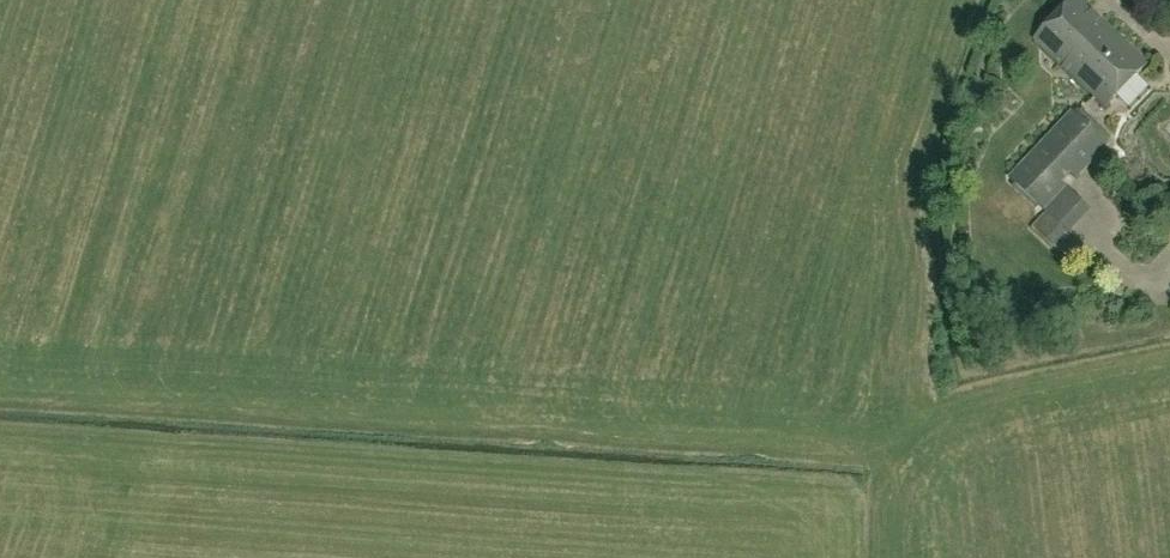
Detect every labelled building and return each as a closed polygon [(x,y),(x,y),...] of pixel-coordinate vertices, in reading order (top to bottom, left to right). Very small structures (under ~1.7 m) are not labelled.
[(1079,0),(1074,0),(1036,40),(1106,107),(1146,65),(1099,20),(1095,24),(1088,18),(1093,14),(1079,0)] [(1052,246),(1066,232),(1089,208),(1061,182),(1068,175),(1073,180),(1107,145),(1075,115),(1012,180),(1047,214),(1034,227),(1052,246)]
